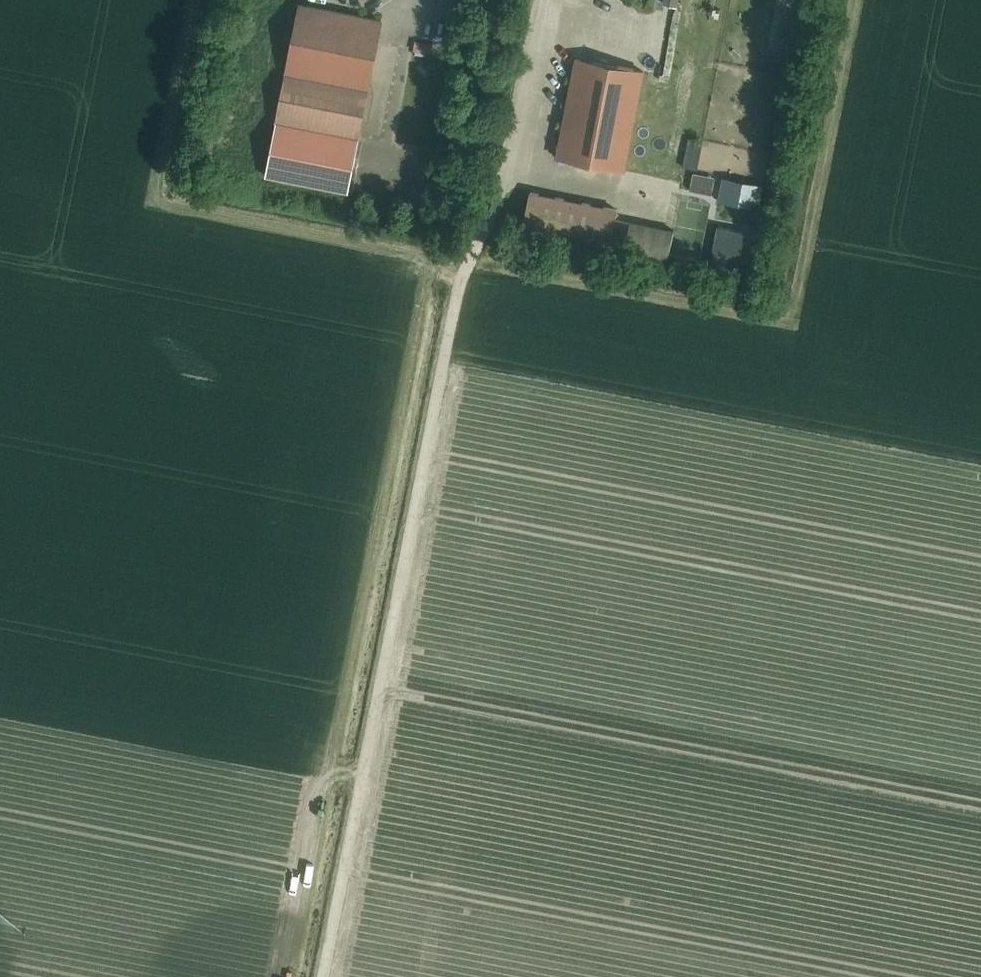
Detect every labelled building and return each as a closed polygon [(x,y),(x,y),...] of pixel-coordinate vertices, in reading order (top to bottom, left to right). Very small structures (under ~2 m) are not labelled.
[(261,109),(302,114),(301,123),(344,129),(356,33),(344,31),(347,6),(302,0),(299,0),(297,19),(273,16),(261,109)] [(624,169),(643,71),(576,58),(557,156),(624,169)] [(357,140),(276,123),(266,175),(347,191),(357,140)] [(762,186),(723,178),(718,201),(757,209),(762,186)] [(609,246),(616,208),(530,192),(523,229),(609,246)] [(718,227),(710,266),(734,271),(741,232),(718,227)]
